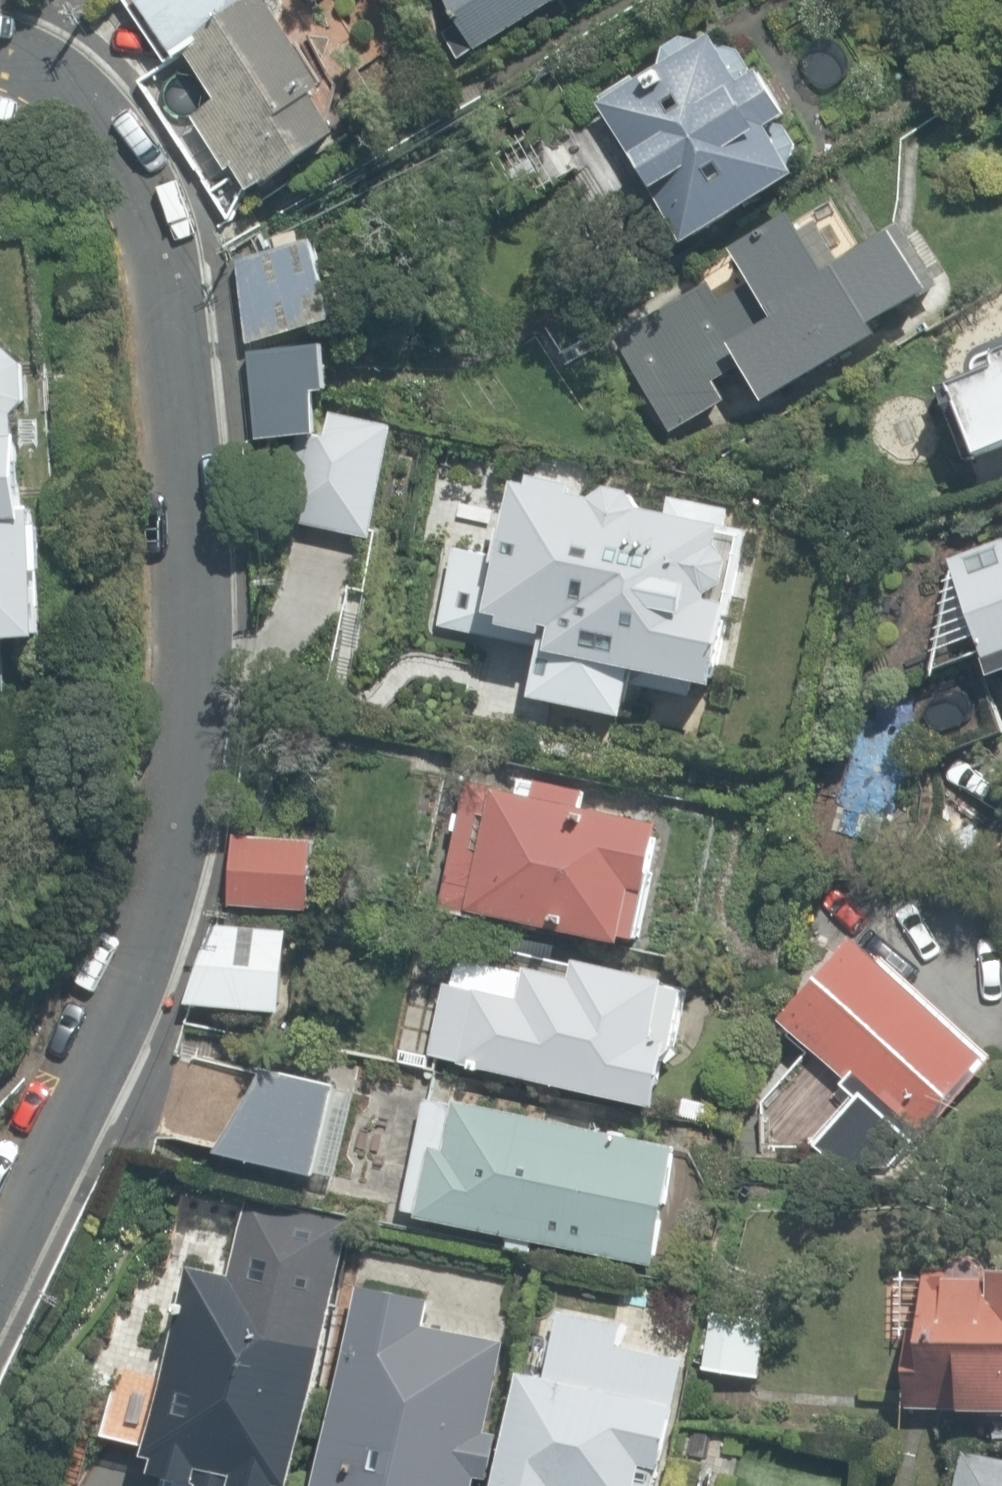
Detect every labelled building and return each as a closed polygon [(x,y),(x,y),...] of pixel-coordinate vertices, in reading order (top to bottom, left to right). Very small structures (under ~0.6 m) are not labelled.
[(469,44),(543,0),(453,0),(469,44)] [(317,138),(229,12),(155,64),(182,102),(160,117),(221,205),(317,138)] [(808,170),(725,16),(600,98),(677,242),(808,170)] [(938,294),(885,210),(821,250),(785,192),(699,245),(722,282),(622,345),(679,435),(725,407),(699,366),(749,335),(784,391),(938,294)] [(331,240),(242,255),(256,343),(345,328),(331,240)] [(317,340),(249,348),(261,446),(294,442),(278,513),(382,538),(407,435),(327,416),(317,340)] [(928,376),(960,464),(1001,451),(1001,340),(928,376)] [(745,514),(488,470),(467,596),(549,617),(538,690),(627,704),(631,677),(695,691),(697,673),(734,677),(745,595),(726,591),(743,570),(745,514)] [(948,548),(986,670),(1001,664),(1001,531),(948,548)] [(674,813),(477,774),(452,901),(649,940),(674,813)] [(330,831),(242,833),(243,904),(326,900),(330,831)] [(306,922),(227,914),(196,995),(298,1005),(306,922)] [(988,1054),(851,928),(770,1020),(912,1138),(988,1054)] [(701,979),(589,952),(581,972),(537,960),(457,972),(439,1048),(672,1102),(701,979)] [(347,1082),(272,1058),(225,1142),(333,1168),(347,1082)] [(688,1139),(440,1096),(417,1210),(662,1260),(688,1139)] [(199,1195),(146,1465),(252,1485),(301,1485),(352,1225),(199,1195)] [(913,1247),(912,1415),(1001,1415),(1001,1248),(913,1247)] [(368,1278),(322,1485),(485,1485),(523,1312),(368,1278)] [(557,1294),(513,1485),(663,1485),(700,1326),(557,1294)] [(775,1322),(717,1312),(706,1379),(764,1388),(775,1322)] [(978,1437),(970,1485),(1001,1485),(1001,1441),(978,1437)]
